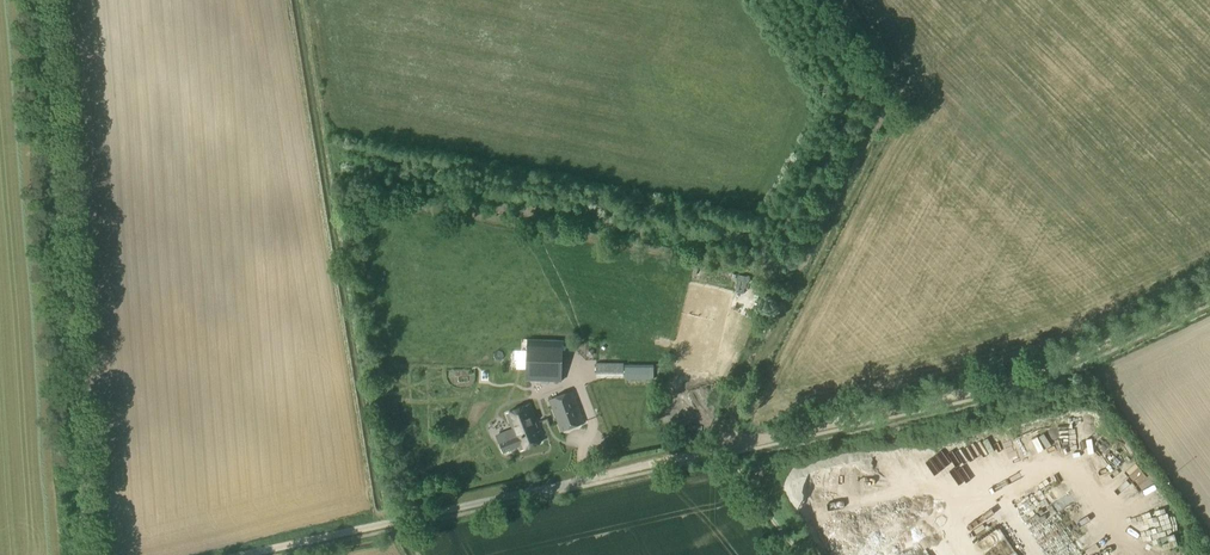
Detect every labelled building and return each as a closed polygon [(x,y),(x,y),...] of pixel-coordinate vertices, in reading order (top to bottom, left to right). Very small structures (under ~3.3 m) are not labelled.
[(558,381),(559,347),(526,346),(525,380),(558,381)] [(561,432),(584,424),(572,392),(550,401),(561,432)] [(514,438),(503,442),(507,452),(520,447),(521,450),(538,444),(534,434),(536,433),(526,408),(505,416),(514,438)] [(1163,496),(1149,505),(1154,512),(1168,503),(1163,496)] [(978,518),(992,510),(988,502),(973,510),(978,518)] [(1041,516),(1027,525),(1030,531),(1045,521),(1041,516)] [(981,542),(992,553),(1008,537),(997,526),(981,542)] [(1074,536),(1079,543),(1090,535),(1086,528),(1074,536)] [(1180,534),(1165,540),(1170,552),(1178,549),(1175,541),(1182,539),(1180,534)] [(894,545),(898,554),(923,554),(914,536),(894,545)]
